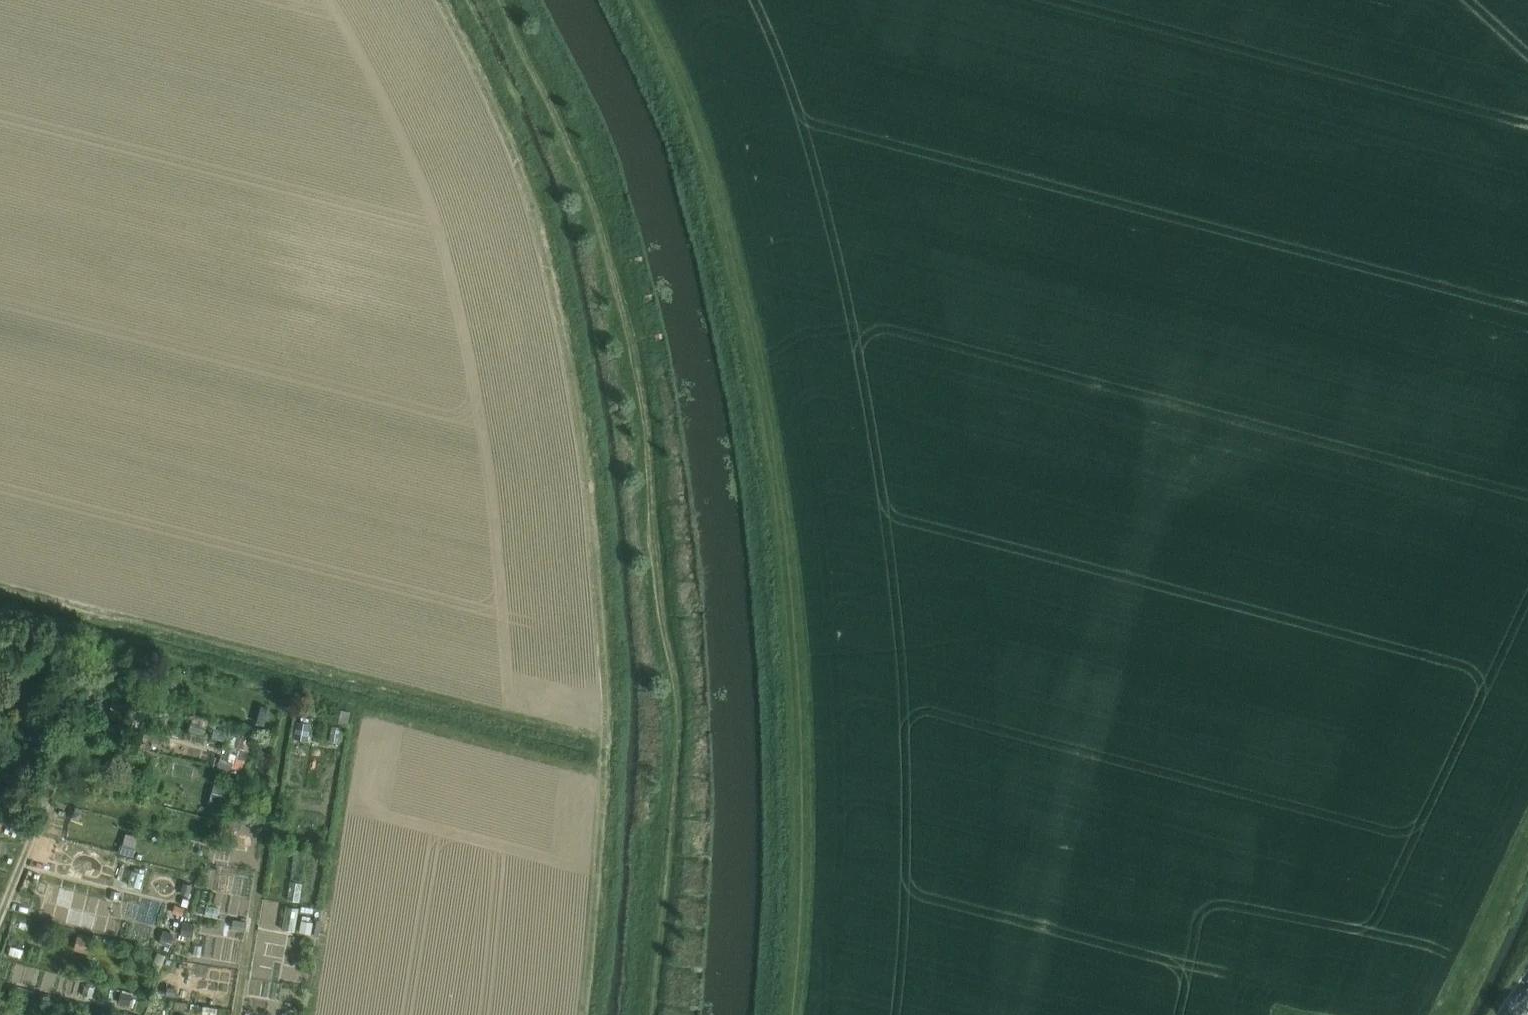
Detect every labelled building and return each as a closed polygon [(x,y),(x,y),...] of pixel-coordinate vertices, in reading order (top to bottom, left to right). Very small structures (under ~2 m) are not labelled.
[(262,706),(257,722),(265,724),(269,708),(262,706)] [(299,725),(298,738),(310,740),(312,727),(299,725)] [(303,921),(301,932),(312,934),(314,923),(303,921)] [(184,922),(182,936),(193,938),(196,924),(184,922)] [(78,935),(74,949),(89,953),(93,939),(78,935)] [(157,953),(152,967),(162,970),(167,956),(157,953)] [(168,986),(166,995),(176,997),(177,988),(168,986)] [(122,993),(119,1004),(131,1007),(134,995),(122,993)]
